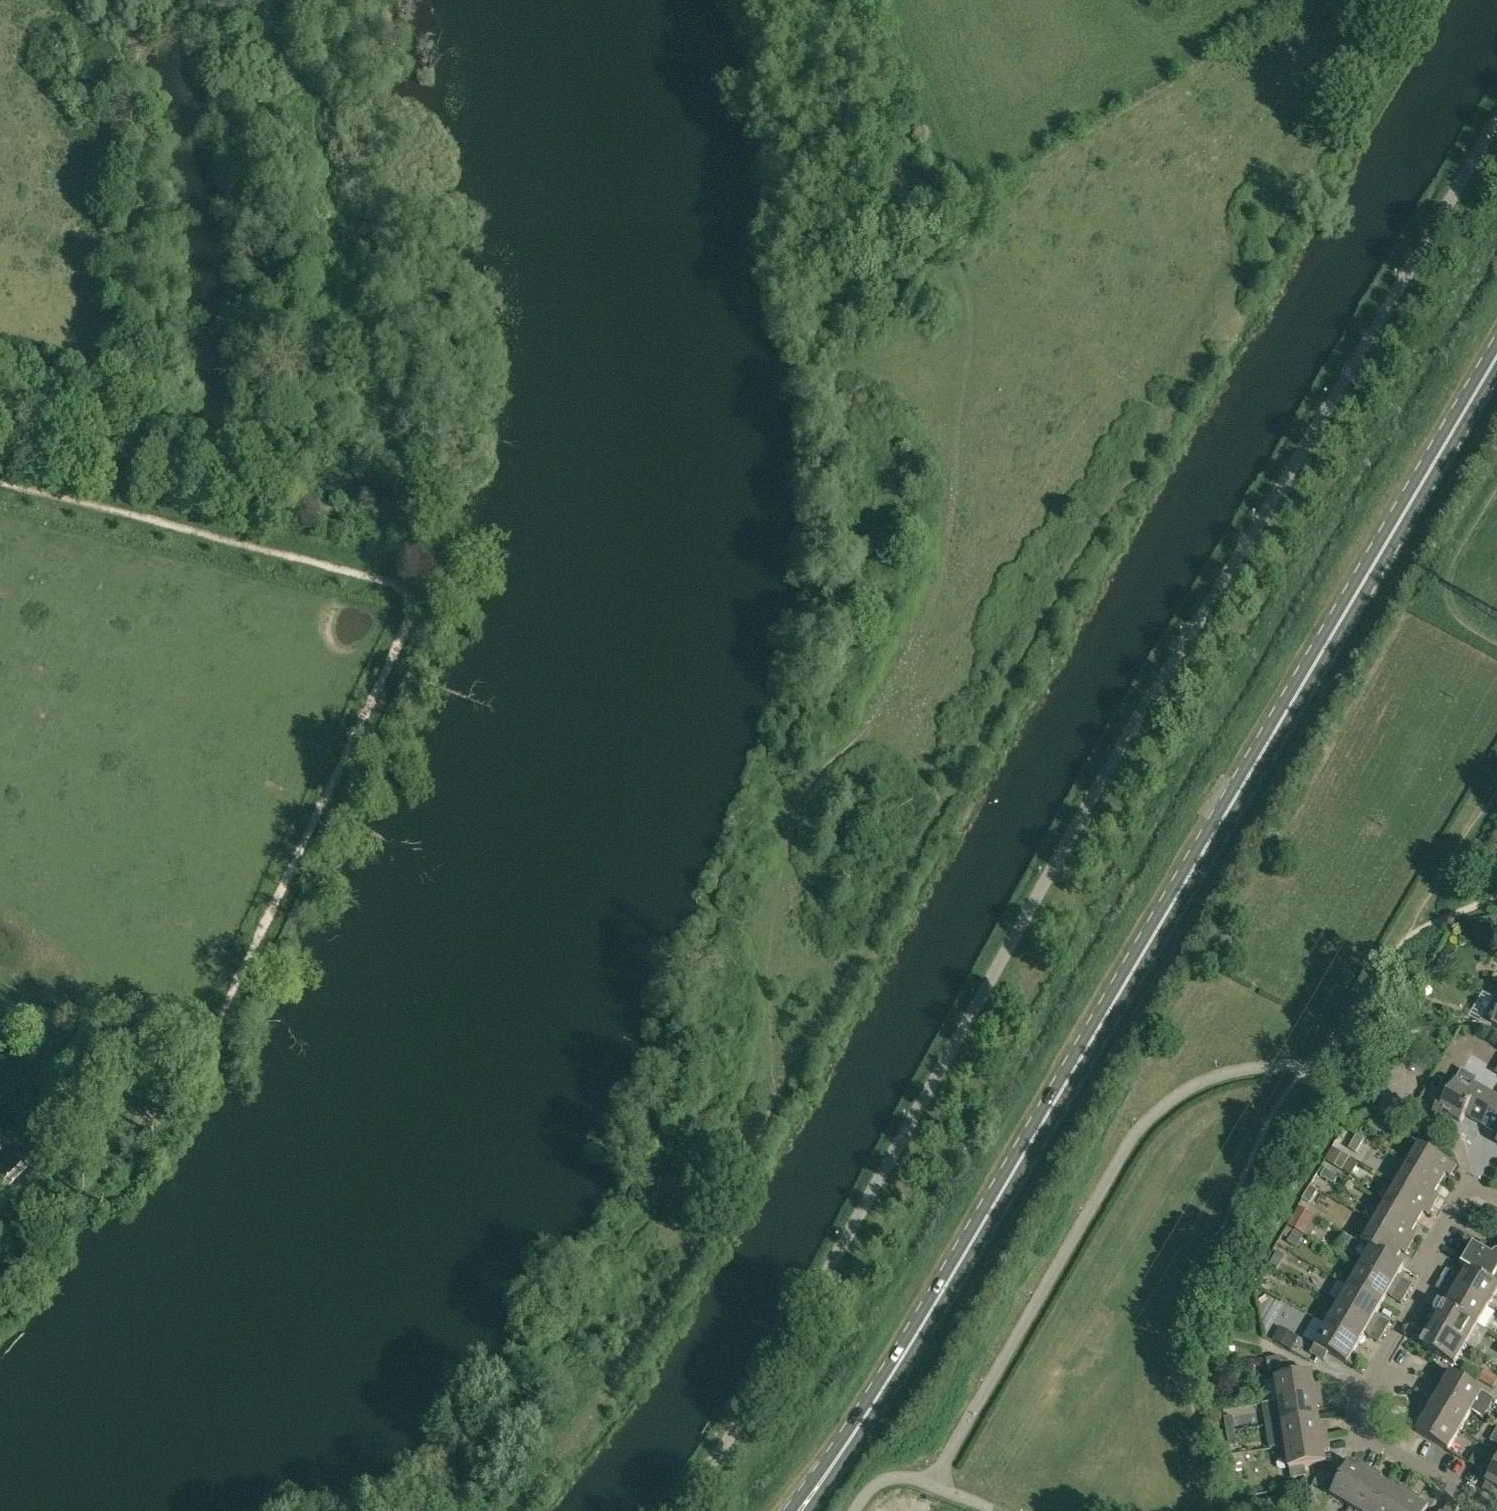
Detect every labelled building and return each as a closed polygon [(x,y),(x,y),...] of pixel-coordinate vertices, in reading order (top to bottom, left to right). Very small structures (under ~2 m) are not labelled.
[(1491,1027),(1496,1030),(1496,1001),(1494,999),(1479,1025),(1491,1027)] [(1445,1113),(1462,1123),(1466,1116),(1483,1125),(1496,1100),(1496,1097),(1473,1083),(1469,1090),(1456,1082),(1443,1104),(1439,1102),(1430,1117),(1440,1122),(1445,1113)] [(1483,1125),(1496,1134),(1496,1100),(1483,1125)] [(1354,1128),(1360,1132),(1367,1122),(1360,1118),(1354,1128)] [(1381,1134),(1386,1126),(1373,1118),(1368,1126),(1381,1134)] [(1364,1140),(1357,1135),(1349,1149),(1357,1153),(1364,1140)] [(1456,1166),(1451,1163),(1419,1145),(1408,1165),(1440,1183),(1445,1174),(1450,1176),(1456,1166)] [(1349,1158),(1350,1157),(1342,1153),(1335,1166),(1349,1174),(1355,1162),(1349,1158)] [(1408,1165),(1396,1184),(1433,1206),(1439,1196),(1434,1193),(1440,1183),(1408,1165)] [(1334,1184),(1339,1176),(1325,1169),(1321,1177),(1334,1184)] [(1396,1184),(1385,1204),(1417,1222),(1423,1212),(1428,1215),(1433,1206),(1396,1184)] [(1318,1191),(1310,1186),(1302,1199),(1310,1204),(1318,1191)] [(1385,1204),(1374,1223),(1411,1245),(1416,1235),(1411,1232),(1417,1222),(1385,1204)] [(1289,1226),(1304,1236),(1315,1216),(1299,1207),(1289,1226)] [(1374,1223),(1363,1242),(1395,1261),(1396,1261),(1401,1252),(1405,1255),(1411,1245),(1374,1223)] [(1288,1243),(1297,1249),(1305,1237),(1295,1231),(1288,1243)] [(1467,1268),(1468,1268),(1491,1281),(1496,1284),(1496,1249),(1482,1241),(1478,1247),(1474,1245),(1462,1265),(1467,1268)] [(1371,1248),(1360,1267),(1408,1294),(1413,1285),(1398,1276),(1404,1266),(1396,1261),(1395,1261),(1363,1242),(1362,1243),(1371,1248)] [(1270,1264),(1278,1269),(1286,1257),(1277,1251),(1270,1264)] [(1360,1267),(1349,1286),(1382,1305),(1387,1295),(1402,1304),(1408,1294),(1360,1267)] [(1462,1277),(1447,1269),(1442,1279),(1489,1306),(1496,1291),(1496,1284),(1491,1281),(1468,1268),(1467,1268),(1462,1277)] [(1451,1296),(1445,1307),(1477,1325),(1489,1306),(1442,1279),(1436,1288),(1451,1296)] [(1339,1303),(1338,1306),(1385,1333),(1391,1324),(1376,1315),(1382,1305),(1349,1286),(1347,1289),(1335,1282),(1327,1296),(1339,1303)] [(1338,1306),(1326,1325),(1359,1344),(1365,1335),(1380,1343),(1385,1333),(1338,1306)] [(1445,1307),(1440,1316),(1425,1308),(1419,1318),(1466,1345),(1477,1325),(1445,1307)] [(1423,1346),(1441,1357),(1455,1365),(1466,1345),(1419,1318),(1414,1327),(1429,1335),(1423,1346)] [(1324,1361),(1329,1353),(1352,1366),(1357,1356),(1353,1354),(1359,1344),(1326,1325),(1310,1354),(1324,1361)] [(1272,1341),(1290,1351),(1299,1337),(1280,1327),(1272,1341)] [(1313,1373),(1291,1376),(1289,1361),(1280,1357),(1267,1359),(1269,1374),(1275,1373),(1276,1378),(1280,1402),(1321,1396),(1319,1385),(1315,1386),(1313,1373)] [(1483,1392),(1450,1372),(1446,1370),(1441,1378),(1446,1380),(1439,1392),(1472,1411),(1483,1392)] [(1496,1406),(1496,1398),(1487,1391),(1476,1407),(1490,1416),(1496,1406)] [(1429,1399),(1424,1408),(1461,1430),(1472,1411),(1439,1392),(1433,1401),(1429,1399)] [(1280,1402),(1283,1424),(1319,1418),(1317,1407),(1323,1406),(1321,1396),(1280,1402)] [(1416,1432),(1449,1451),(1461,1430),(1424,1408),(1418,1417),(1423,1420),(1416,1432)] [(1225,1418),(1227,1433),(1236,1431),(1233,1417),(1225,1418)] [(1283,1424),(1286,1446),(1328,1440),(1327,1429),(1321,1430),(1319,1418),(1283,1424)] [(1227,1433),(1229,1447),(1238,1446),(1236,1431),(1227,1433)] [(1326,1463),(1324,1451),(1330,1450),(1328,1440),(1286,1446),(1291,1477),(1306,1475),(1305,1466),(1326,1463)] [(1470,1464),(1483,1472),(1488,1463),(1475,1455),(1470,1464)] [(1484,1489),(1491,1493),(1495,1486),(1496,1488),(1496,1465),(1484,1489)] [(1332,1477),(1317,1502),(1320,1504),(1317,1509),(1321,1510),(1324,1510),(1333,1496),(1346,1503),(1365,1470),(1362,1468),(1359,1473),(1348,1466),(1340,1481),(1332,1477)] [(1359,1510),(1370,1510),(1384,1487),(1378,1483),(1381,1479),(1365,1470),(1346,1503),(1359,1510)] [(1408,1494),(1401,1490),(1398,1495),(1384,1487),(1370,1510),(1398,1510),(1408,1494)] [(1417,1505),(1420,1500),(1408,1494),(1398,1510),(1427,1510),(1417,1505)] [(1444,1510),(1459,1510),(1461,1507),(1450,1501),(1444,1510)]
